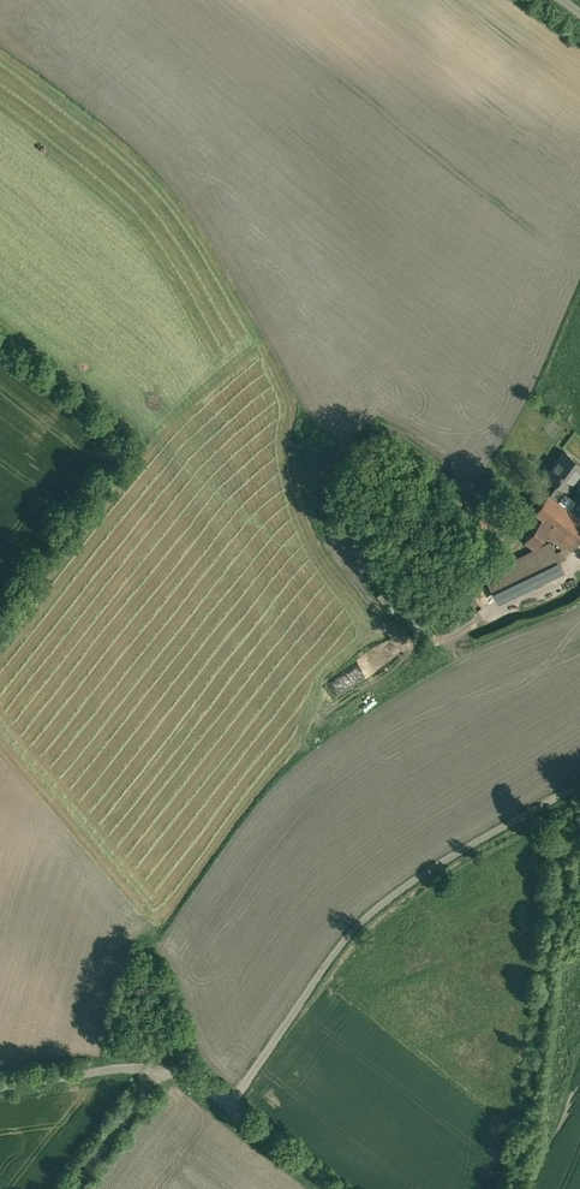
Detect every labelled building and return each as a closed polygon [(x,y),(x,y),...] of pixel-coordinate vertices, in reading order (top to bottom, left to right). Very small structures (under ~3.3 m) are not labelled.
[(565,450),(547,474),(559,483),(550,495),(559,502),(579,474),(579,461),(565,450)] [(550,495),(549,494),(535,512),(543,518),(551,525),(559,531),(573,512),(559,502),(550,495)] [(573,512),(559,531),(551,525),(535,547),(559,566),(579,538),(579,517),(573,512)] [(543,518),(526,541),(535,547),(551,525),(543,518)] [(506,554),(496,547),(489,556),(499,564),(506,554)]
